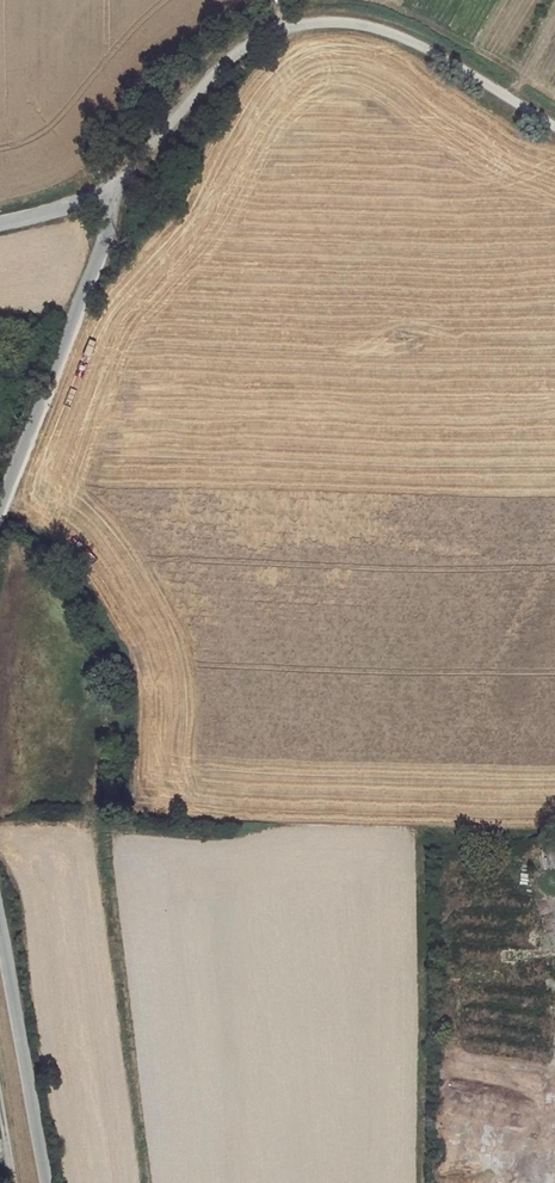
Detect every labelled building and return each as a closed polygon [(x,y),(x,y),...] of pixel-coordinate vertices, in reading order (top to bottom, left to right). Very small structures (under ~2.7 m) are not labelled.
[(462,1163),(462,1182),(477,1182),(477,1164),(462,1163)]
